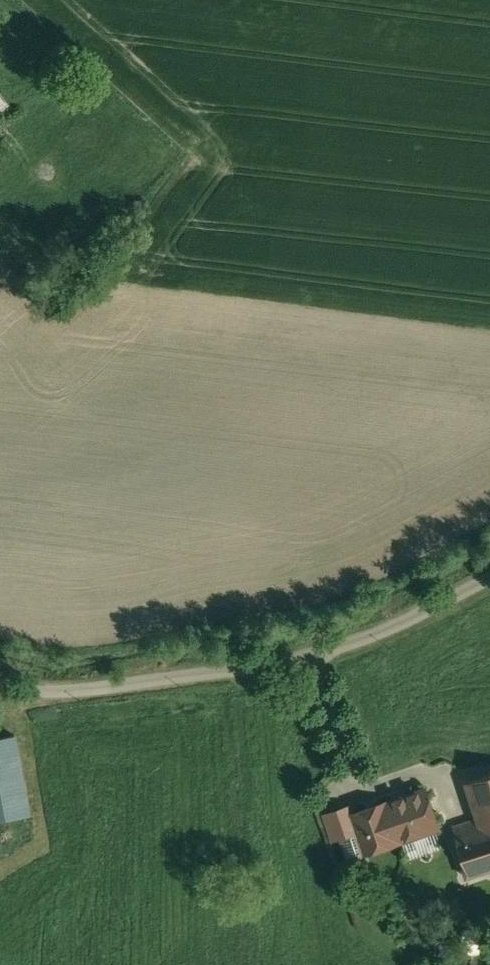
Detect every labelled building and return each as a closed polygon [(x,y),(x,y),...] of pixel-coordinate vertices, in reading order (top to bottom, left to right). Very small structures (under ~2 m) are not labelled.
[(17,736),(0,739),(0,822),(31,816),(17,736)] [(466,782),(478,818),(444,830),(448,843),(454,841),(466,877),(489,869),(489,774),(466,782)] [(385,802),(352,813),(366,853),(399,842),(396,834),(433,821),(424,794),(387,807),(385,802)]
